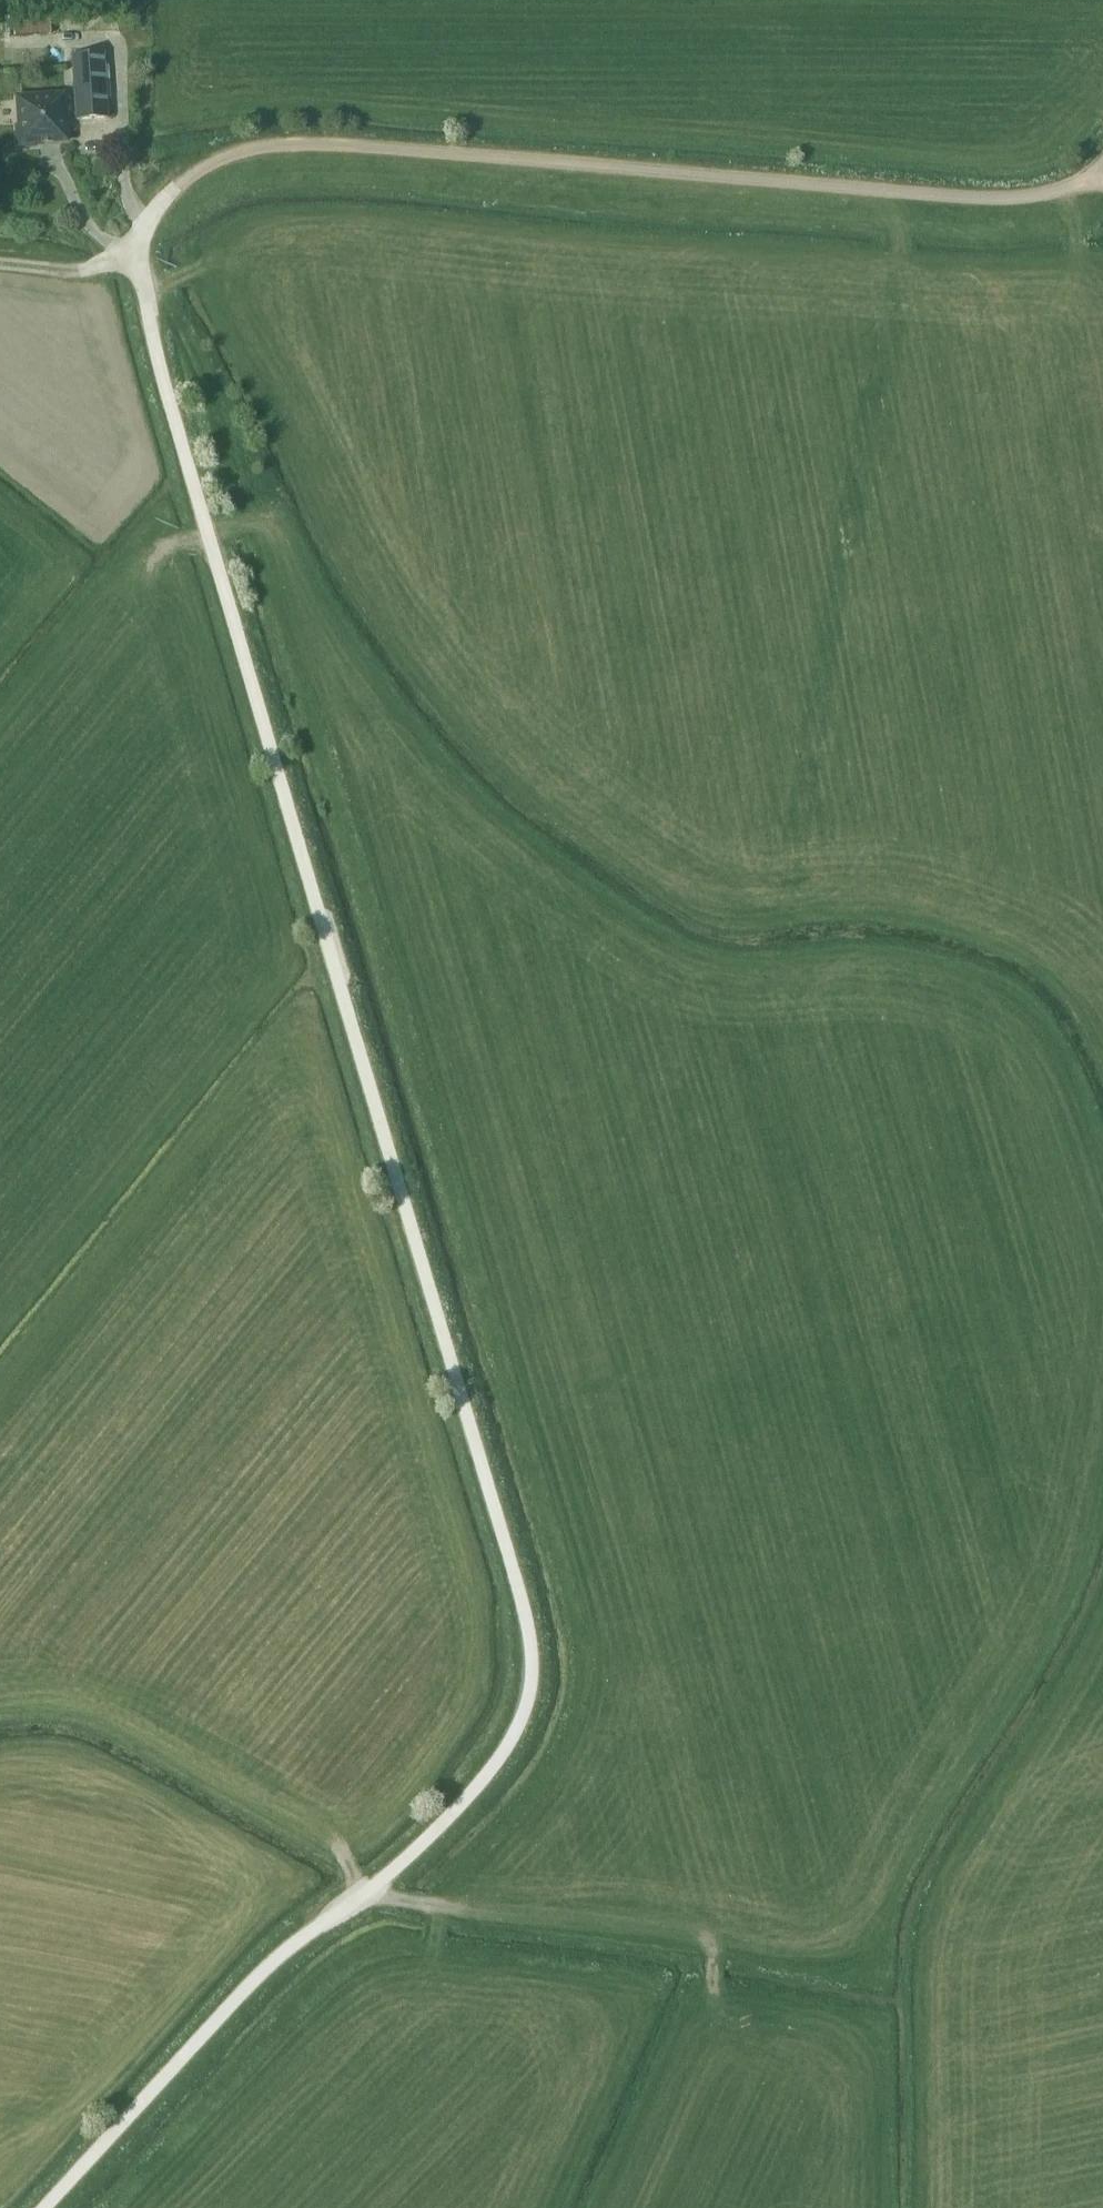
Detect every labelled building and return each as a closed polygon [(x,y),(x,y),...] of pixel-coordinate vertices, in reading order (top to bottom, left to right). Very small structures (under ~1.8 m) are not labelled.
[(79,119),(106,117),(106,111),(107,111),(104,53),(73,55),(76,113),(78,112),(79,119)] [(65,139),(62,97),(20,99),(21,124),(18,124),(19,145),(36,144),(36,140),(65,139)]
